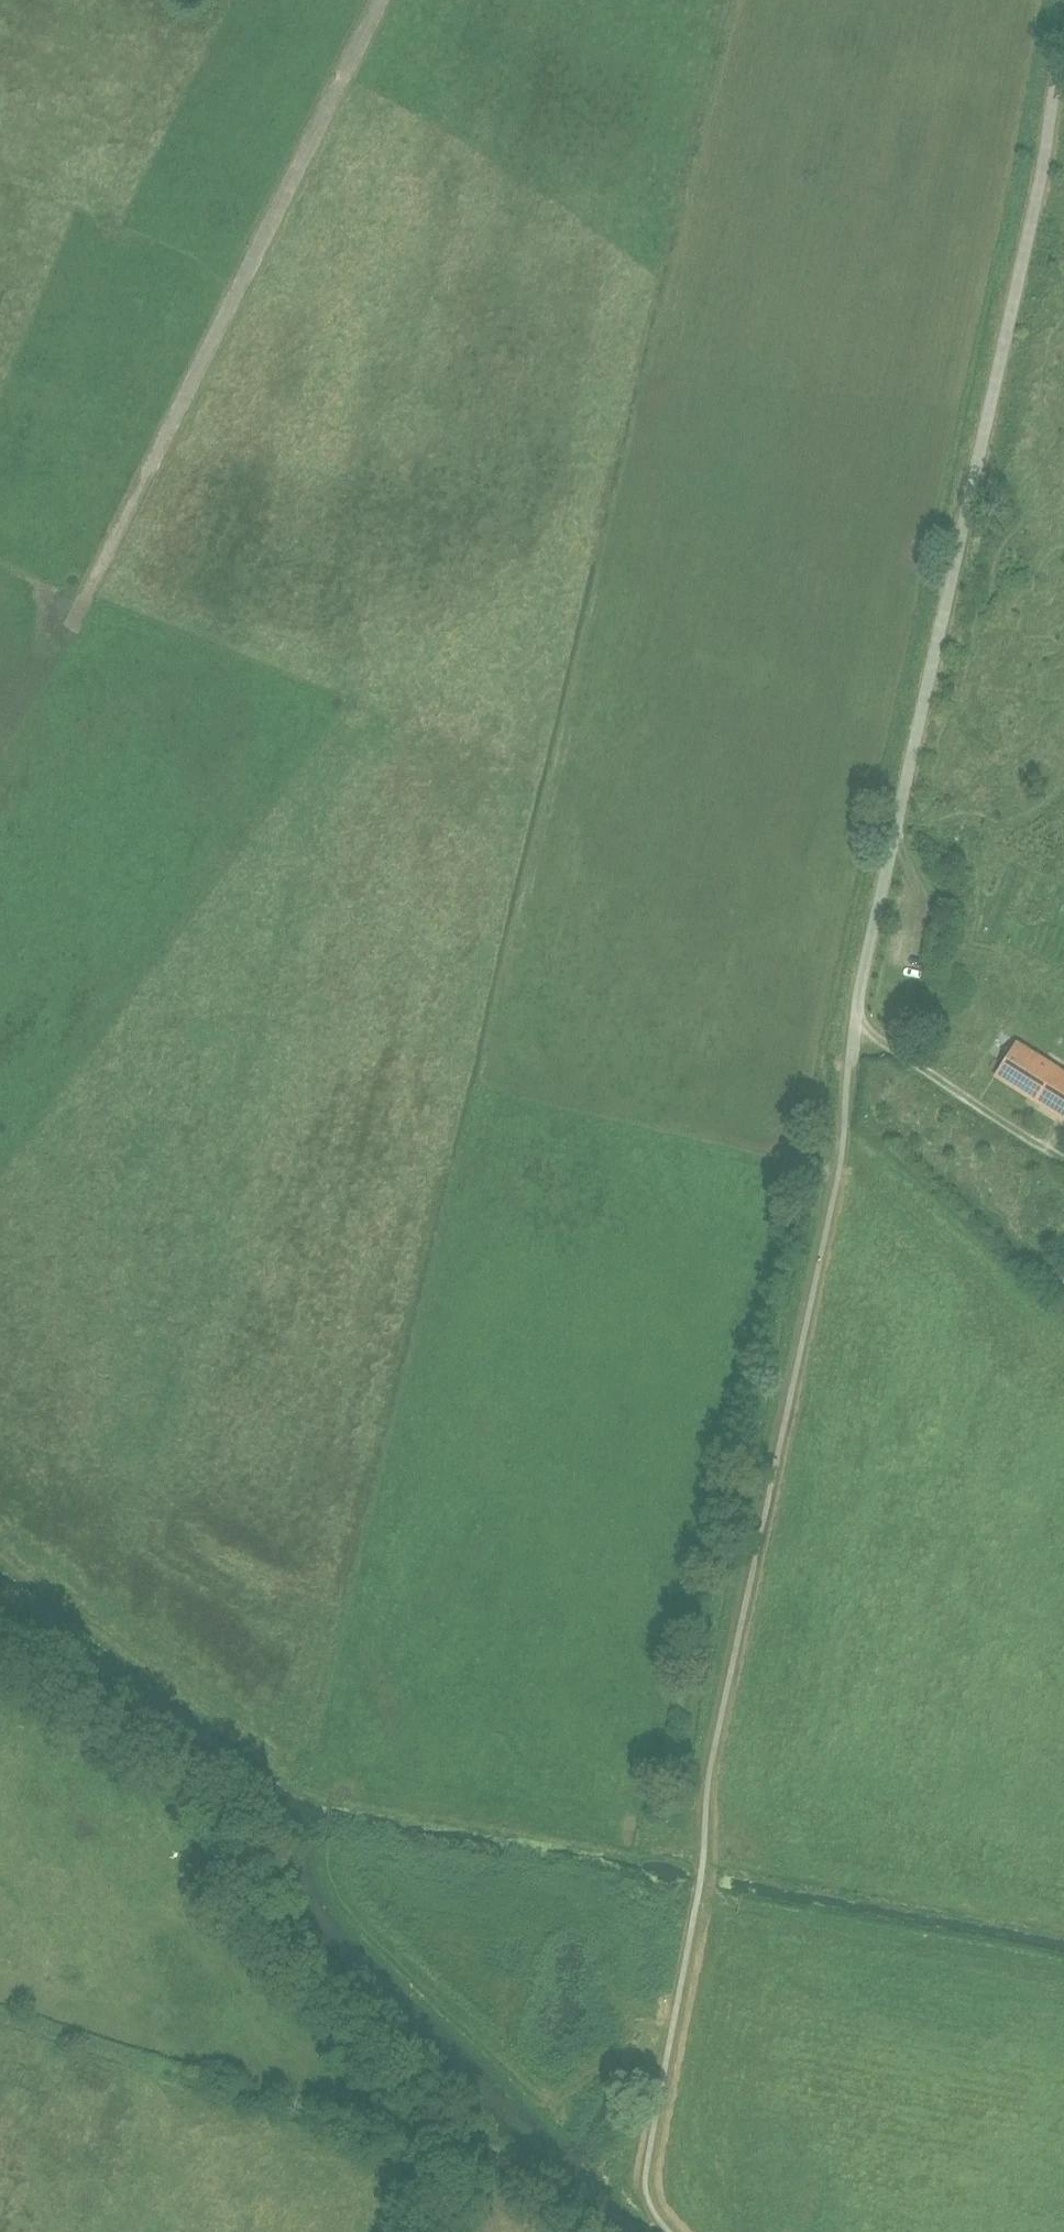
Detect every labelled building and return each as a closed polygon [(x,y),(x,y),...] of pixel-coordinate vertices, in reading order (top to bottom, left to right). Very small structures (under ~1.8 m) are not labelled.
[(1057,1010),(1053,1026),(1063,1028),(1063,1012),(1057,1010)] [(999,1074),(1063,1115),(1063,1077),(1016,1047),(999,1074)]
